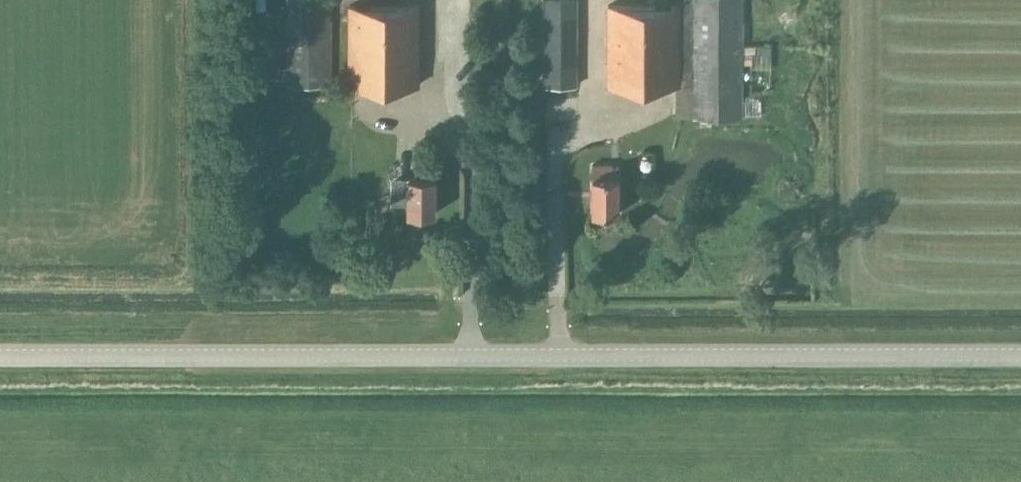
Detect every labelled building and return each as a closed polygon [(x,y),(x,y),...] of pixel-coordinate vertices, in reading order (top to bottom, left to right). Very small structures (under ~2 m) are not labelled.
[(331,0),(286,0),(286,84),(331,84),(331,0)] [(544,85),(577,85),(577,0),(544,0),(544,85)] [(742,92),(751,92),(751,0),(678,0),(678,4),(608,4),(608,83),(678,83),(678,115),(742,115),(742,92)] [(349,84),(418,84),(418,5),(349,5),(349,84)] [(592,176),(593,212),(619,212),(618,176),(612,176),(612,163),(592,164),(592,176)] [(408,177),(408,213),(434,213),(434,177),(434,164),(414,164),(414,177),(408,177)]
